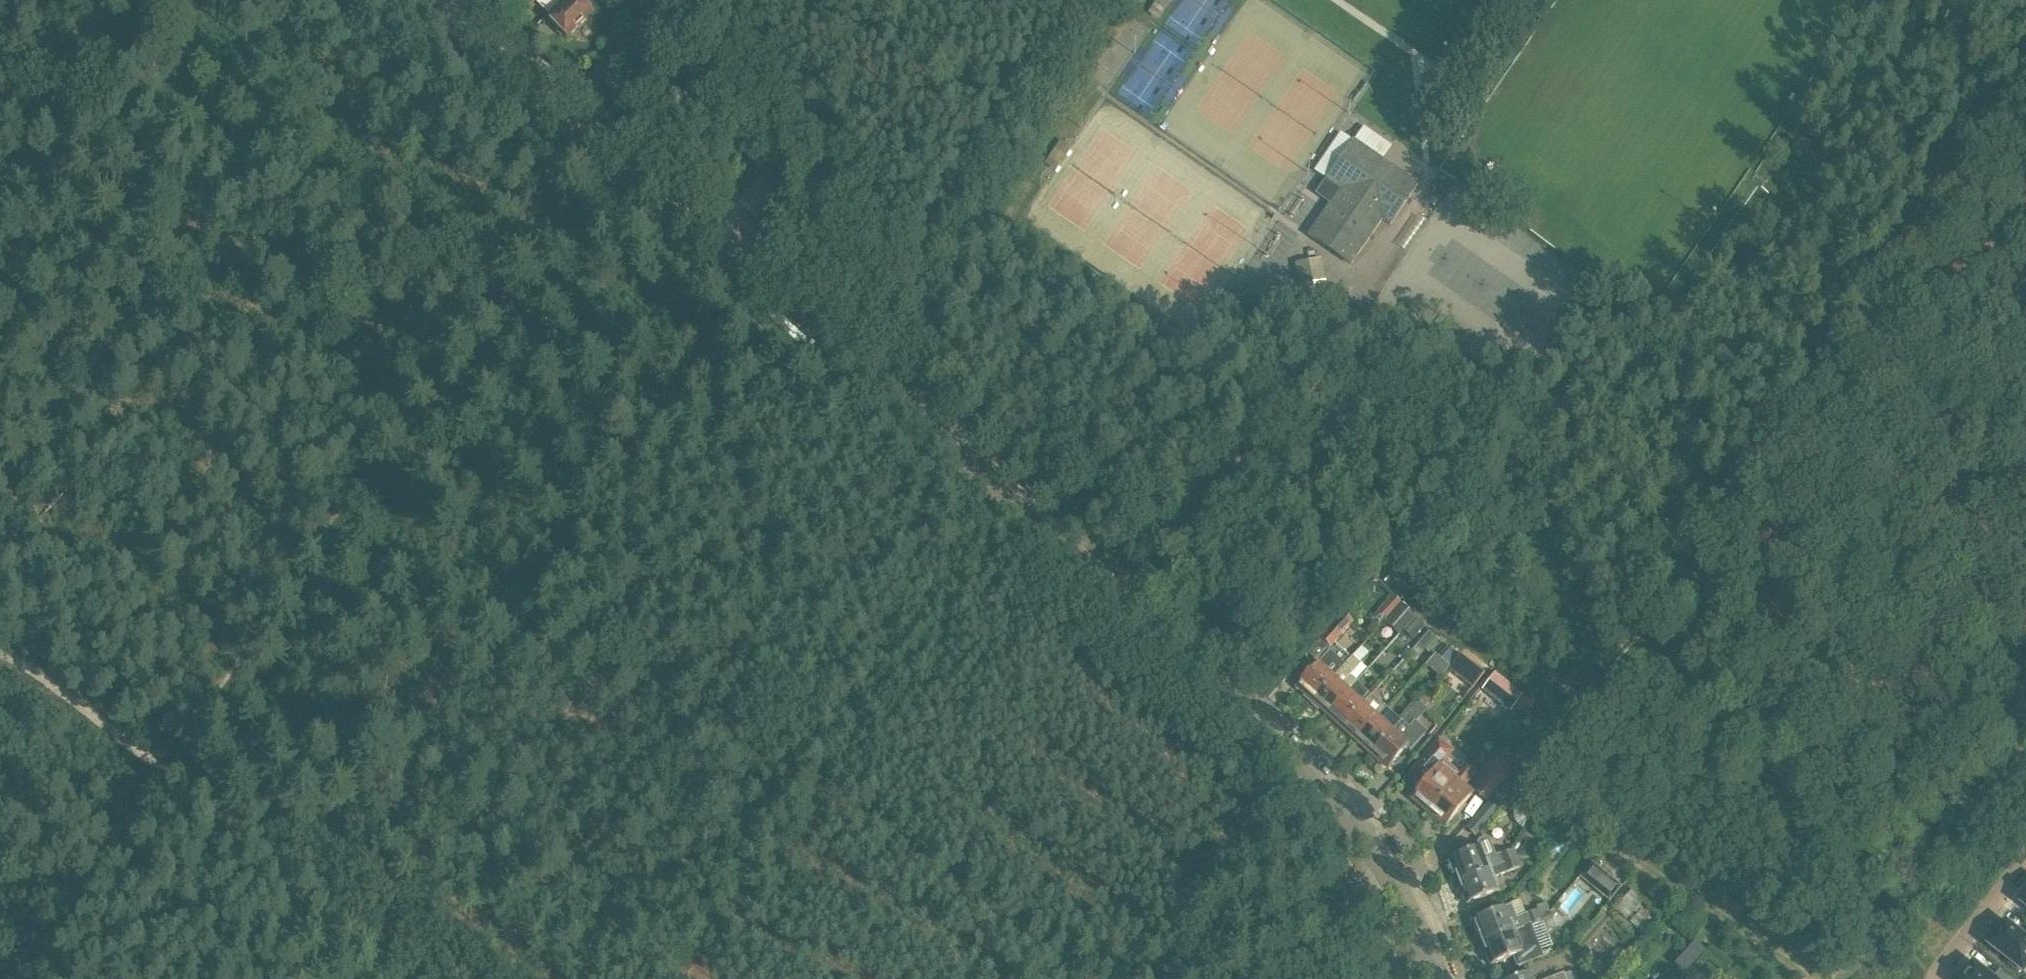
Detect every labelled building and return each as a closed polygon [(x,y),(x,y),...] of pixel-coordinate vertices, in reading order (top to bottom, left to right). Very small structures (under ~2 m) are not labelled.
[(534,2),(535,1),(551,18),(549,19),(555,26),(555,31),(560,37),(565,36),(566,38),(593,13),(582,1),(584,0),(531,0),(534,2)] [(1416,184),(1412,181),(1364,149),(1367,145),(1356,138),(1354,142),(1352,140),(1315,195),(1328,204),(1307,235),(1350,265),(1381,220),(1389,225),(1416,184)] [(1384,621),(1401,603),(1393,595),(1371,619),(1379,627),(1384,621)] [(1400,635),(1402,633),(1415,618),(1416,617),(1401,603),(1384,621),(1400,635)] [(1334,642),(1351,623),(1342,615),(1321,638),(1330,646),(1334,642)] [(1419,642),(1429,631),(1415,618),(1402,633),(1410,641),(1413,637),(1419,642)] [(1429,631),(1419,642),(1419,643),(1418,644),(1428,653),(1440,641),(1429,631)] [(1295,686),(1312,701),(1333,678),(1346,664),(1329,648),(1316,663),(1295,686)] [(1451,648),(1441,659),(1450,667),(1460,656),(1451,648)] [(1484,673),(1461,655),(1449,671),(1472,689),(1484,673)] [(1327,715),(1347,692),(1356,682),(1349,676),(1359,665),(1351,658),(1346,664),(1333,678),(1312,701),(1327,715)] [(1521,697),(1494,677),(1484,689),(1510,711),(1521,697)] [(1362,705),(1371,695),(1356,682),(1347,692),(1327,715),(1342,728),(1362,705)] [(1526,716),(1537,702),(1526,694),(1515,707),(1526,716)] [(1377,718),(1386,708),(1371,695),(1362,705),(1342,728),(1357,741),(1377,718)] [(1405,716),(1400,721),(1392,731),(1371,754),(1387,769),(1407,747),(1410,750),(1425,733),(1414,723),(1426,710),(1418,702),(1405,716)] [(1392,731),(1400,721),(1386,708),(1377,718),(1357,741),(1371,754),(1392,731)] [(1443,761),(1450,752),(1437,742),(1412,773),(1424,783),(1411,799),(1427,813),(1447,790),(1459,775),(1443,761)] [(1476,790),(1486,799),(1508,773),(1497,764),(1476,790)] [(1467,766),(1459,775),(1447,790),(1427,813),(1446,828),(1471,797),(1463,790),(1476,773),(1467,766)] [(1476,837),(1496,814),(1494,813),(1502,805),(1493,798),(1466,828),(1476,837)] [(1534,810),(1527,818),(1536,824),(1542,816),(1534,810)] [(1452,862),(1449,865),(1452,871),(1455,871),(1459,882),(1489,870),(1500,866),(1515,860),(1512,852),(1512,851),(1497,857),(1489,839),(1486,837),(1479,840),(1477,844),(1479,848),(1450,859),(1452,862)] [(1489,870),(1459,882),(1464,894),(1461,896),(1463,901),(1467,901),(1468,904),(1498,893),(1493,879),(1504,875),(1519,869),(1515,860),(1500,866),(1489,870)] [(1601,895),(1614,879),(1594,862),(1581,878),(1601,895)] [(1476,924),(1473,927),(1476,933),(1479,933),(1483,943),(1513,931),(1515,931),(1526,926),(1529,925),(1542,921),(1552,917),(1569,897),(1558,888),(1554,892),(1544,884),(1534,894),(1544,903),(1545,904),(1537,906),(1536,907),(1538,911),(1537,911),(1530,914),(1517,919),(1515,916),(1511,906),(1474,920),(1476,924)] [(1625,888),(1608,905),(1626,921),(1642,903),(1625,888)] [(2007,923),(2005,926),(2002,923),(1994,934),(1997,937),(1990,945),(2011,962),(2009,965),(2020,973),(2022,970),(2025,973),(2025,972),(2025,938),(2007,923)] [(1513,931),(1483,943),(1487,953),(1484,955),(1487,962),(1490,962),(1492,966),(1514,957),(1518,967),(1542,958),(1529,925),(1526,926),(1515,931),(1513,931)] [(1975,964),(1973,967),(1970,965),(1962,976),(1965,978),(1964,978),(1994,978),(1975,964)]
